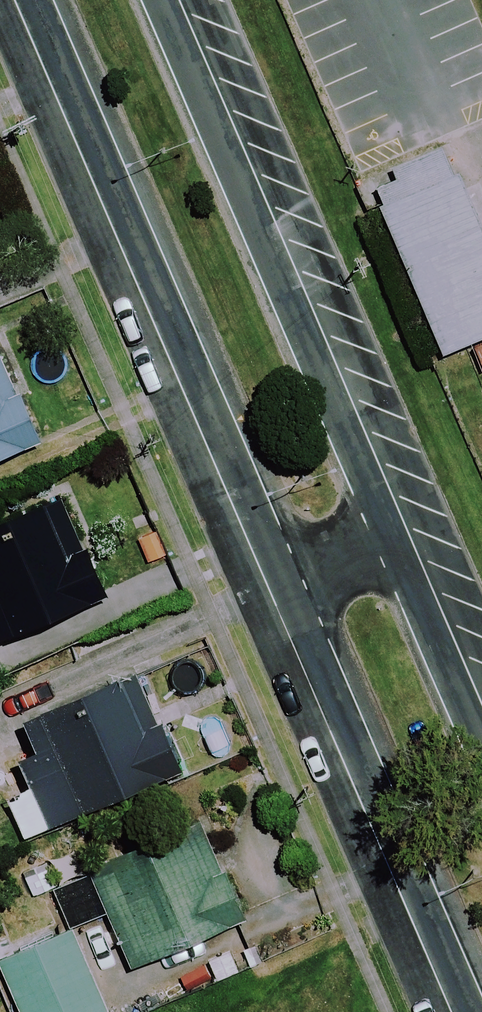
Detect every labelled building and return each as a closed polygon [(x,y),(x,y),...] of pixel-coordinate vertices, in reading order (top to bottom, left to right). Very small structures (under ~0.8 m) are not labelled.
[(442,149),(362,184),(437,357),(481,338),(481,241),(442,149)] [(0,386),(0,458),(34,445),(15,400),(7,403),(0,386)] [(62,503),(0,528),(0,640),(101,599),(62,503)] [(146,734),(126,683),(15,726),(37,785),(7,796),(22,835),(180,775),(161,728),(146,734)] [(196,824),(89,869),(93,880),(64,892),(77,922),(106,910),(130,968),(238,923),(196,824)] [(70,928),(4,953),(26,1011),(102,1011),(70,928)]
